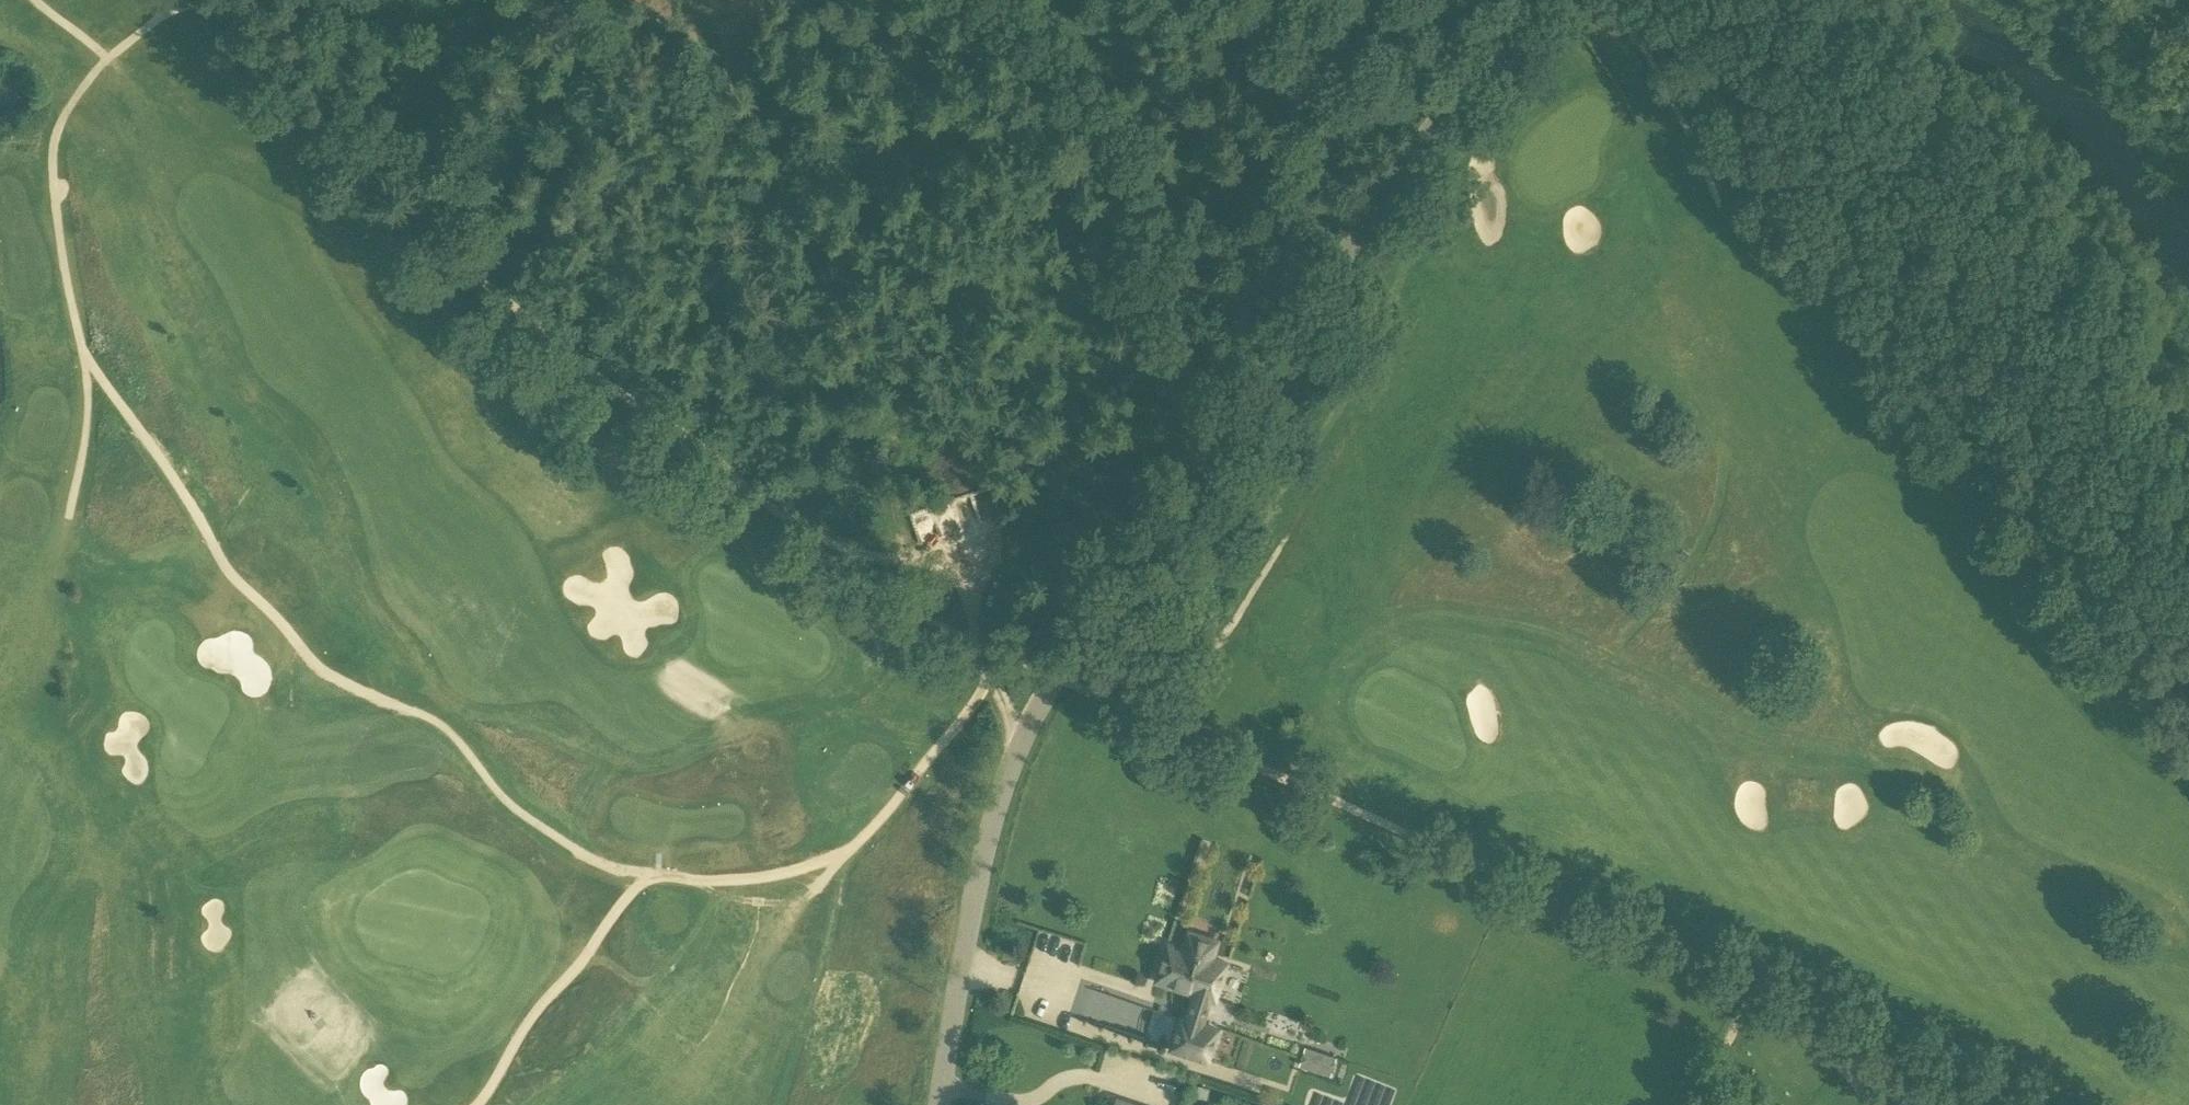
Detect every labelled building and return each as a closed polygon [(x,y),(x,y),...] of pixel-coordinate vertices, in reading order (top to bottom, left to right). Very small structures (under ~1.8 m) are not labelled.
[(939,501),(953,542),(1006,525),(993,484),(939,501)] [(1211,957),(1214,946),(1187,938),(1184,948),(1168,943),(1156,981),(1194,993),(1186,1018),(1181,1016),(1170,1049),(1210,1061),(1220,1028),(1202,1022),(1210,998),(1215,999),(1227,962),(1211,957)] [(1337,1057),(1305,1047),(1298,1066),(1330,1076),(1337,1057)] [(1210,1088),(1198,1085),(1195,1096),(1207,1099),(1210,1088)]
